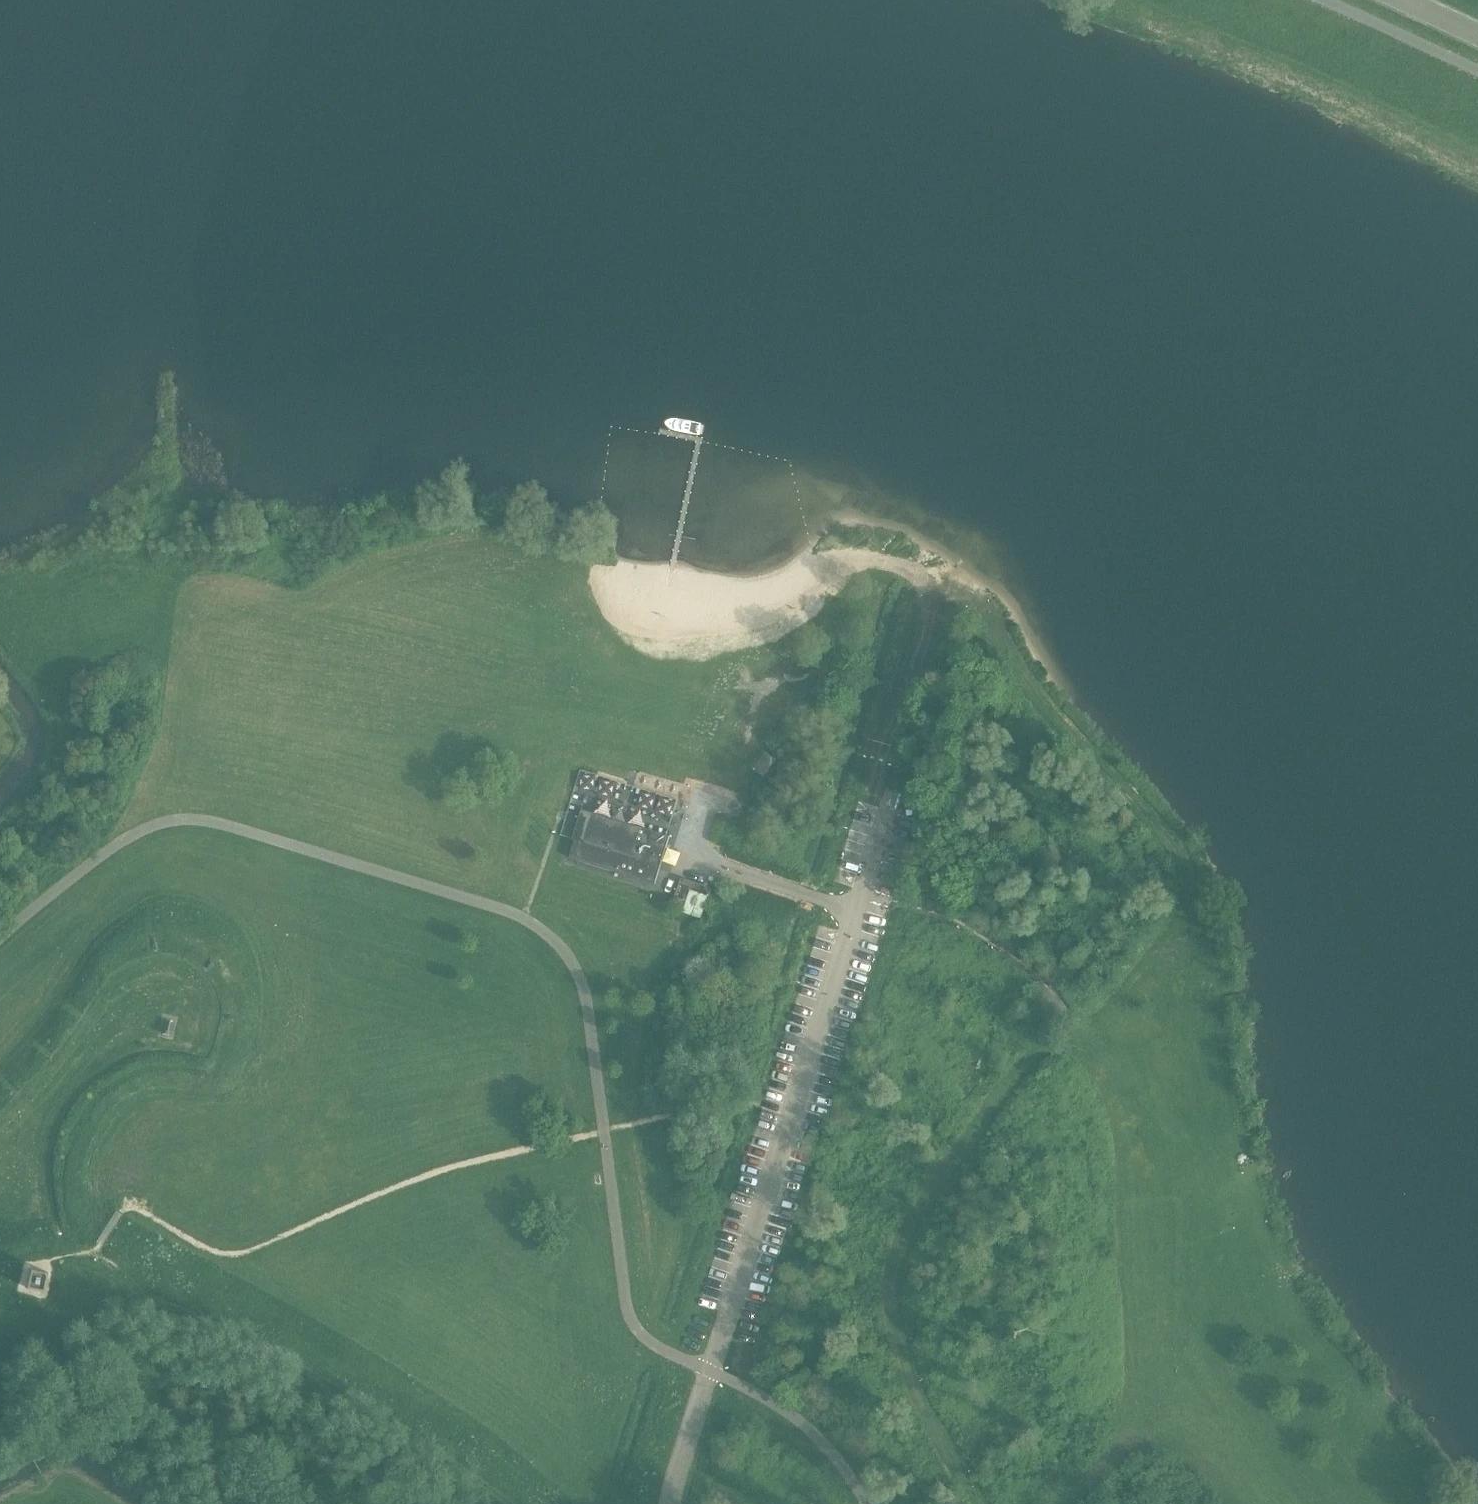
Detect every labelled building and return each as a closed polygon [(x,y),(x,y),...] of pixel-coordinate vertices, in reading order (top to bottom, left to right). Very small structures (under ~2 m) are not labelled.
[(753,769),(764,777),(777,759),(766,752),(753,769)] [(576,838),(571,857),(654,882),(669,835),(594,813),(585,841),(576,838)] [(692,888),(685,912),(704,917),(710,893),(692,888)] [(162,1033),(169,1034),(172,1021),(166,1019),(162,1033)] [(24,1285),(42,1289),(46,1271),(28,1267),(24,1285)]
